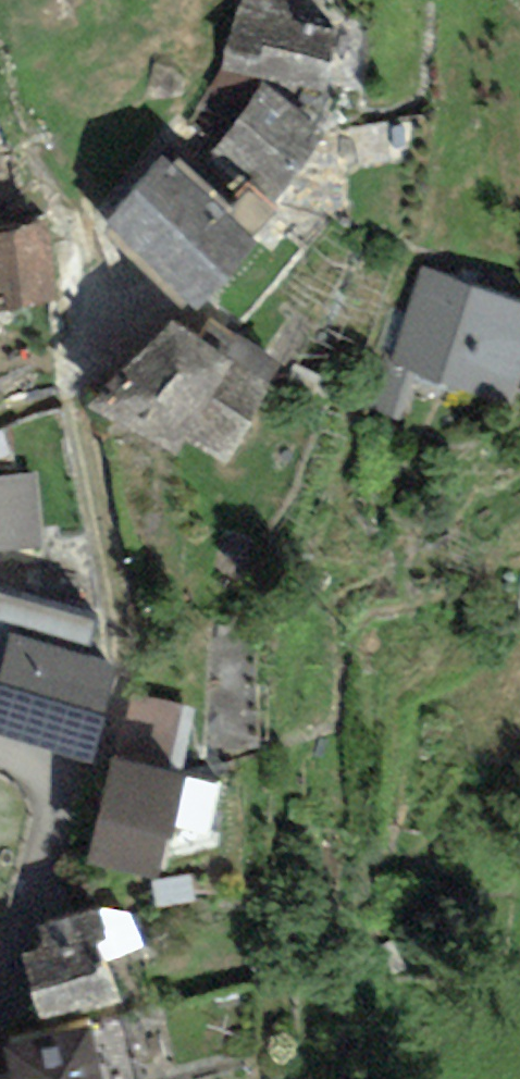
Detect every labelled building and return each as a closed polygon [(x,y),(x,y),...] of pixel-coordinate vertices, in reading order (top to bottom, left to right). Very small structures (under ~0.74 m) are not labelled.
[(221,68),(322,87),(335,18),(293,11),(293,0),(239,0),(221,68)] [(320,123),(261,76),(212,139),(271,185),(320,123)] [(253,229),(160,145),(102,208),(196,292),(253,229)] [(0,224),(0,296),(58,289),(48,218),(0,224)] [(424,265),(391,357),(505,398),(519,355),(519,299),(424,265)] [(205,322),(172,309),(100,391),(172,439),(180,428),(220,454),(286,356),(214,308),(205,322)] [(0,474),(0,547),(42,544),(35,471),(0,474)] [(0,583),(0,723),(90,747),(115,651),(89,644),(98,609),(0,583)] [(182,764),(111,747),(86,852),(156,869),(182,764)] [(41,939),(19,945),(35,1005),(106,986),(98,955),(137,944),(128,911),(91,900),(34,916),(41,939)] [(5,1032),(14,1069),(0,1072),(0,1078),(107,1078),(92,1012),(5,1032)]
